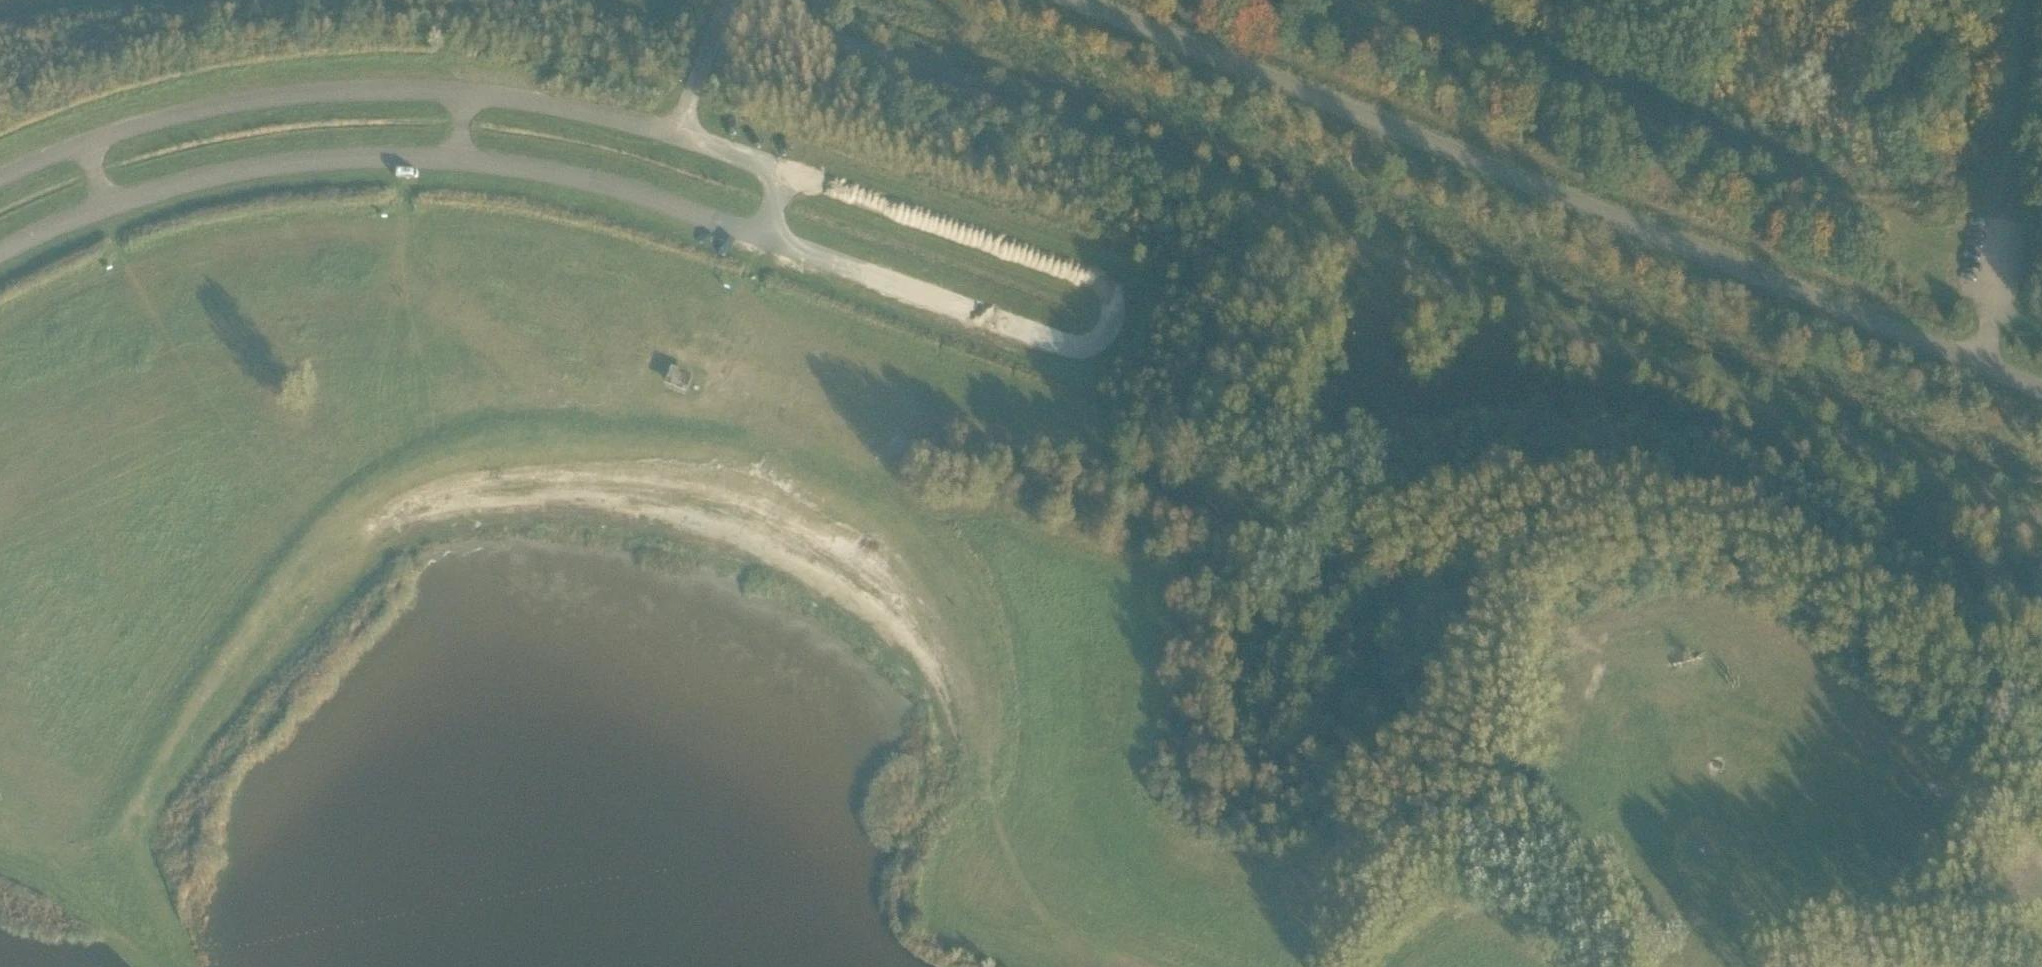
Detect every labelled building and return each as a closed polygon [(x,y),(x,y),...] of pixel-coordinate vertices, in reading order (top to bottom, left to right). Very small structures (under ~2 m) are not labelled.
[(685,394),(692,377),(670,368),(663,386),(685,394)]
